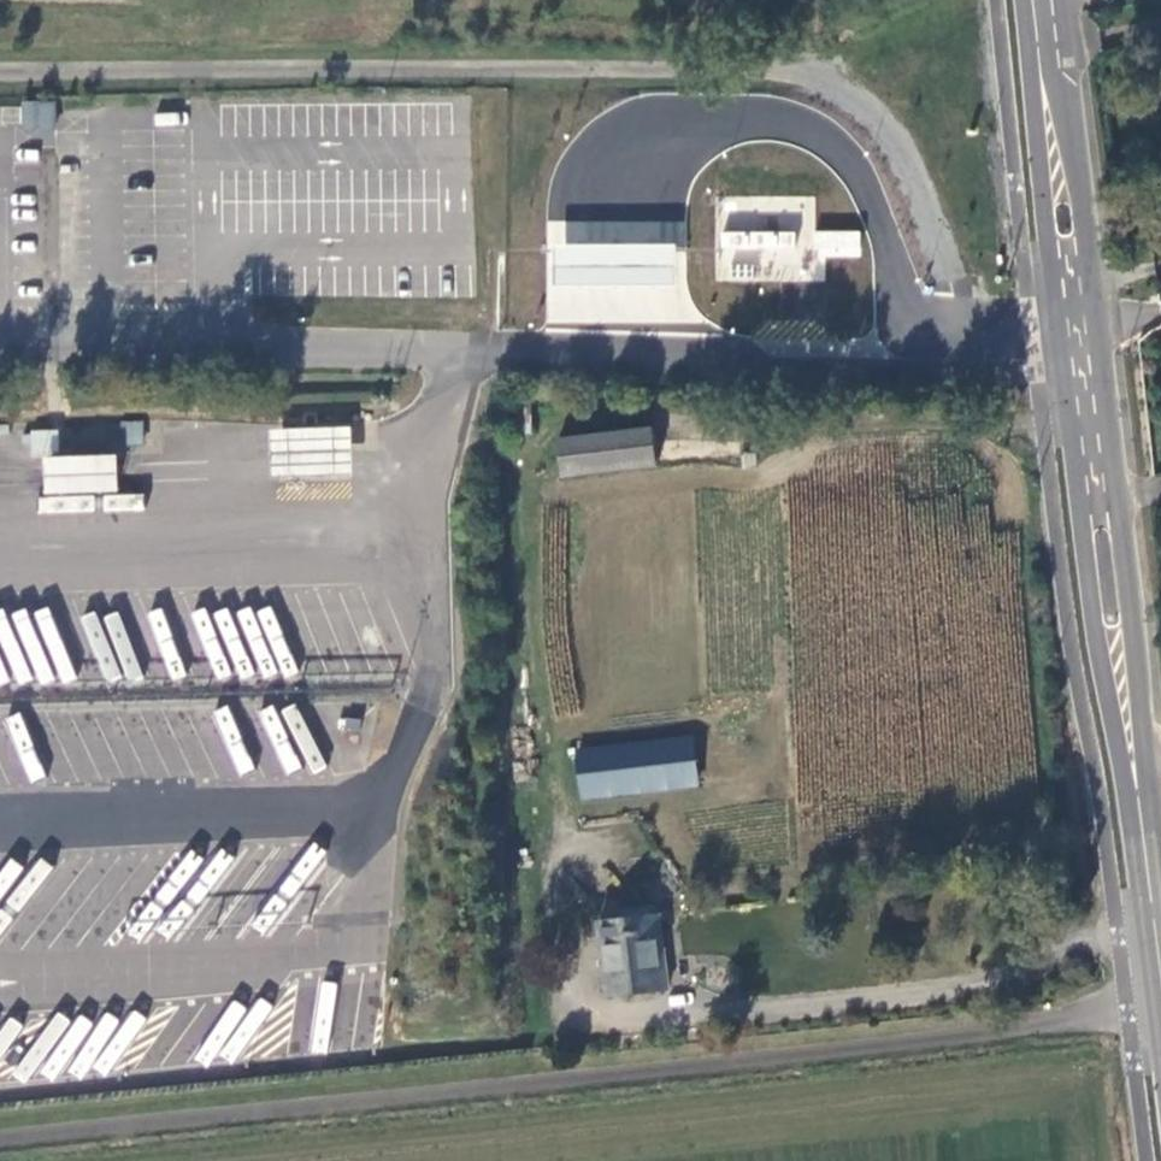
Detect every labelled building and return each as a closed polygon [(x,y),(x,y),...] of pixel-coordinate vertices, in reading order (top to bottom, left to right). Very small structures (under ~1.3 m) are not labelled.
[(716,280),(824,282),(824,257),(860,258),(861,230),(814,229),(815,197),(717,195),(716,280)] [(550,282),(678,284),(679,222),(551,219),(550,282)] [(125,421),(125,444),(143,444),(143,421),(125,421)] [(565,477),(662,466),(657,428),(561,439),(562,457),(565,477)] [(116,493),(116,455),(56,455),(56,429),(29,429),(29,455),(44,456),(43,493),(116,493)] [(548,478),(565,477),(562,457),(544,460),(548,478)] [(746,732),(582,754),(588,794),(750,776),(746,732)] [(607,998),(671,991),(664,915),(658,915),(657,904),(630,908),(631,918),(599,924),(607,998)]
